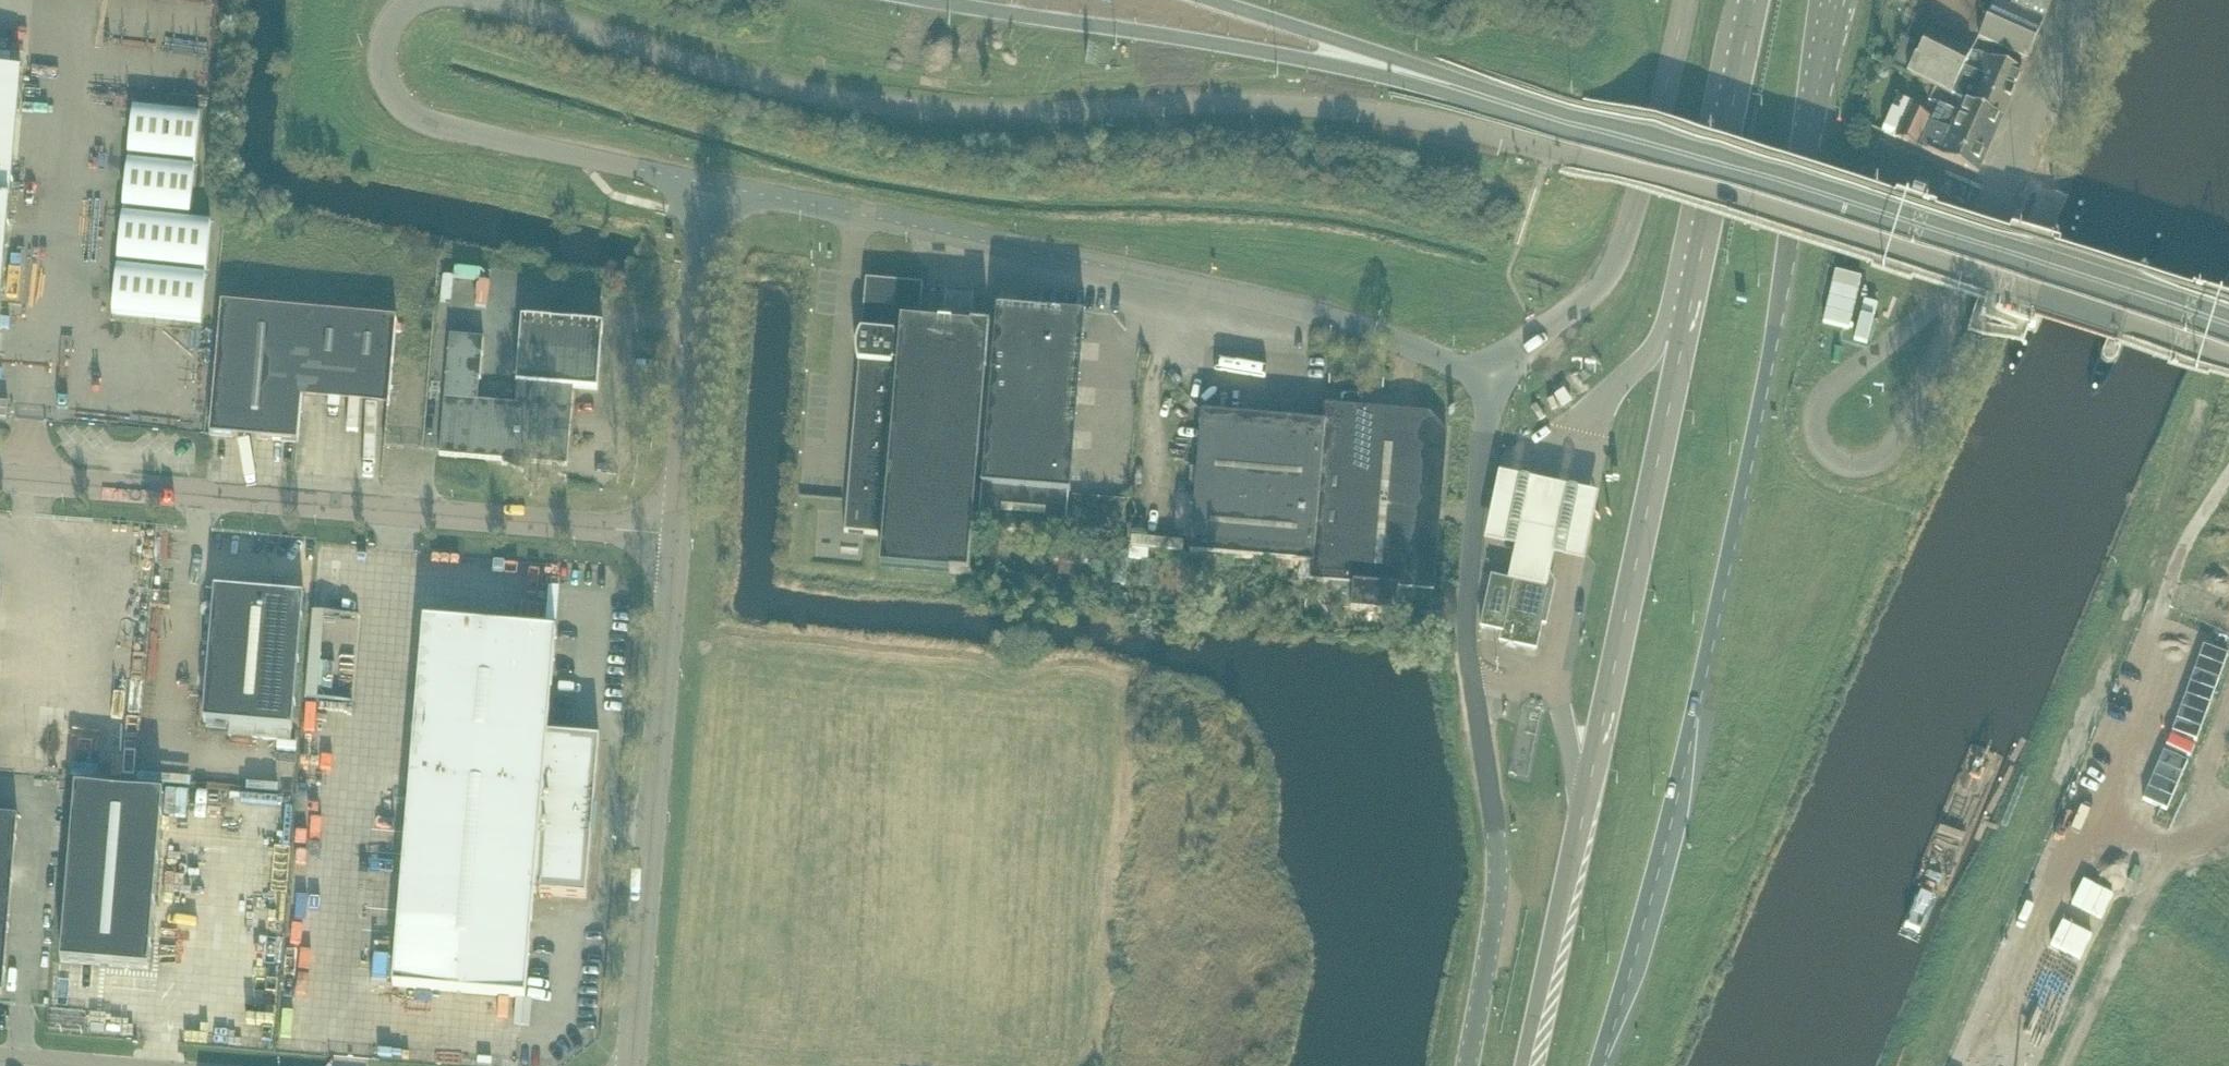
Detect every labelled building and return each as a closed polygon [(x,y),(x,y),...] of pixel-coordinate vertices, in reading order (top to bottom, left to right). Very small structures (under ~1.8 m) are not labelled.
[(1987,2),(1995,5),(2009,11),(2043,25),(2053,0),(1988,0),(1987,2)] [(2043,25),(2009,11),(1995,5),(1979,41),(2028,63),(2043,25)] [(1970,60),(1972,54),(1929,34),(1918,58),(1916,57),(1908,76),(1954,96),(1970,60)] [(1970,60),(1954,96),(1964,101),(1958,114),(1998,132),(2004,119),(2023,74),(1984,56),(1979,54),(1972,54),(1970,60)] [(23,73),(0,71),(0,337),(23,73)] [(144,115),(125,311),(216,320),(226,217),(207,216),(217,108),(141,101),(140,115),(144,115)] [(1958,114),(1940,106),(1920,150),(1979,176),(1979,175),(1998,132),(1958,114)] [(1912,110),(1898,140),(1918,149),(1931,118),(1912,110)] [(921,325),(924,286),(867,281),(862,338),(868,339),(866,360),(860,359),(845,534),(885,537),(882,568),(951,574),(951,575),(970,576),(973,534),(986,372),(987,372),(991,328),(972,327),(971,329),(921,325)] [(392,387),(398,321),(222,305),(211,437),(300,444),(305,379),(392,387)] [(986,444),(1075,452),(1085,333),(1087,318),(1028,313),(1020,313),(998,311),(986,444)] [(604,326),(600,326),(523,320),(518,385),(519,385),(517,406),(478,402),(480,381),(481,381),(485,340),(451,337),(441,457),(504,462),(504,465),(503,465),(503,466),(527,474),(528,473),(520,470),(522,463),(527,464),(568,467),(575,389),(598,391),(604,326)] [(9,404),(0,403),(0,420),(8,420),(9,404)] [(1192,536),(1191,555),(1312,565),(1311,582),(1333,584),(1332,593),(1344,608),(1352,609),(1352,612),(1360,612),(1398,616),(1399,597),(1399,592),(1400,590),(1435,593),(1441,521),(1439,521),(1440,506),(1442,506),(1442,505),(1448,435),(1431,416),(1414,414),(1413,414),(1412,415),(1397,414),(1397,413),(1361,410),(1360,409),(1359,409),(1358,410),(1347,409),(1347,408),(1344,408),(1326,407),(1324,424),(1290,421),(1289,422),(1274,421),(1274,420),(1230,416),(1230,417),(1212,416),(1212,415),(1203,414),(1197,483),(1198,483),(1197,500),(1195,500),(1194,520),(1195,520),(1194,536),(1192,536)] [(987,444),(983,490),(1070,497),(1071,497),(1075,452),(987,444)] [(1600,496),(1501,475),(1487,543),(1517,549),(1510,584),(1548,592),(1555,558),(1586,564),(1600,496)] [(1066,540),(1070,497),(983,490),(979,533),(1066,540)] [(1518,572),(1518,571),(1516,570),(1514,584),(1493,579),(1482,630),(1503,634),(1501,643),(1537,651),(1543,626),(1547,626),(1547,625),(1546,625),(1554,586),(1550,579),(1518,572)] [(294,731),(305,598),(216,591),(205,723),(294,731)] [(549,737),(557,633),(425,622),(394,988),(526,1000),(535,895),(587,900),(601,741),(549,737)] [(401,811),(403,775),(374,774),(373,810),(401,811)] [(151,972),(165,796),(76,788),(62,964),(151,972)] [(0,817),(0,839),(17,841),(19,819),(0,817)] [(15,863),(17,841),(0,839),(0,862),(15,863)] [(15,863),(0,862),(0,884),(13,885),(15,863)] [(13,885),(0,884),(0,906),(12,907),(13,885)] [(12,907),(0,906),(0,928),(10,929),(12,907)] [(10,929),(0,928),(0,950),(8,951),(10,929)]
